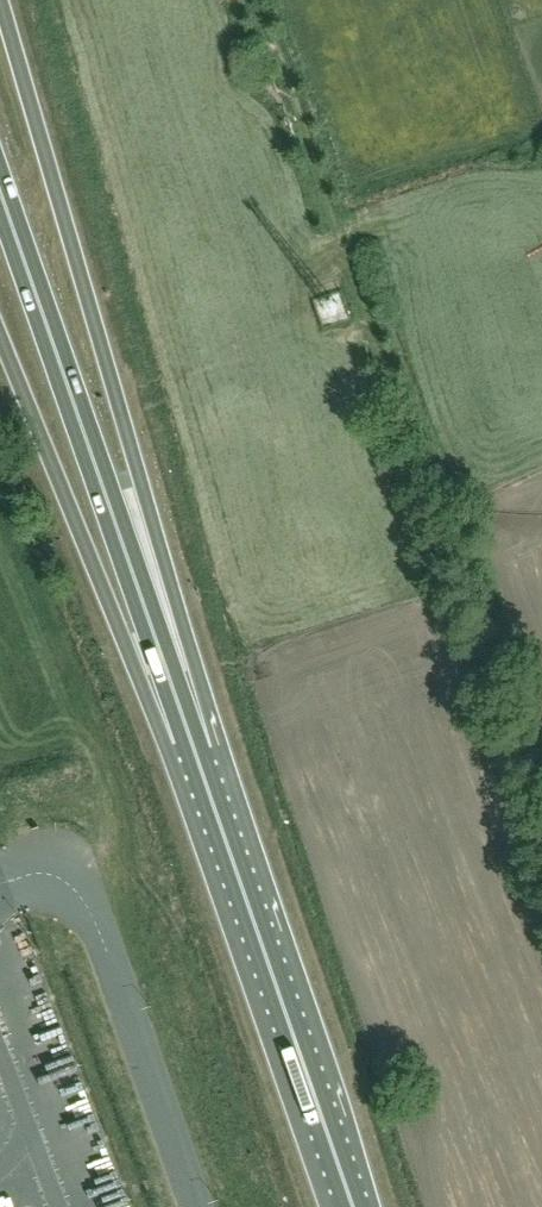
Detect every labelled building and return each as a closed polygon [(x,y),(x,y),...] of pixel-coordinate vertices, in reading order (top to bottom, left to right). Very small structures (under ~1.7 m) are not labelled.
[(0,897),(0,898),(6,910),(26,901),(19,888),(0,897)]
